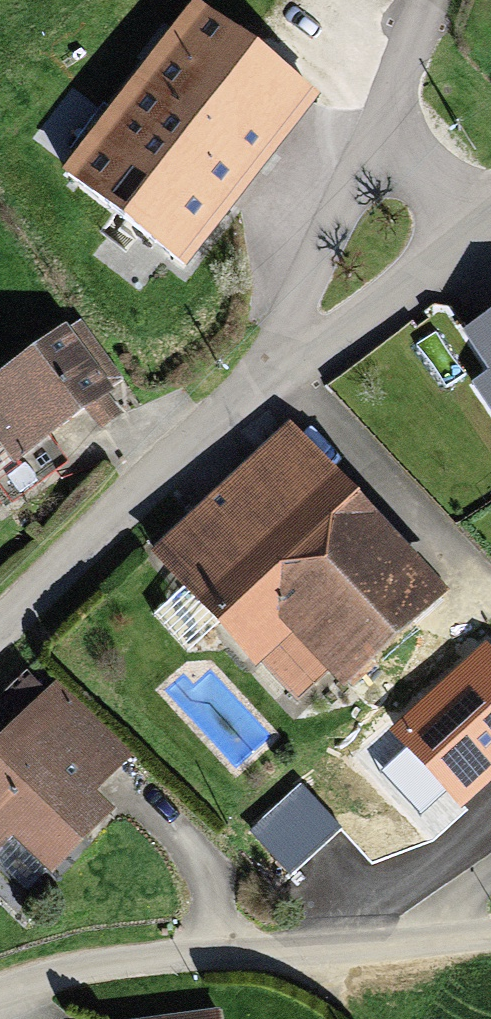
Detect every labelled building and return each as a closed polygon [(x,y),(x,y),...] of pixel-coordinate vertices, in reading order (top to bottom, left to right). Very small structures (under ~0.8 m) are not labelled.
[(194,6),(168,40),(117,1),(22,126),(182,247),(303,88),(194,6)] [(447,357),(490,410),(490,320),(447,357)] [(59,329),(0,376),(0,488),(8,497),(46,466),(30,446),(104,385),(59,329)] [(440,596),(287,431),(157,550),(260,662),(283,640),(333,695),(365,665),(440,596)] [(0,733),(0,843),(1,845),(23,823),(65,862),(131,798),(113,769),(150,736),(68,664),(0,733)] [(388,800),(443,749),(365,665),(333,695),(351,713),(327,735),(388,800)] [(238,1006),(148,1018),(240,1018),(238,1006)]
